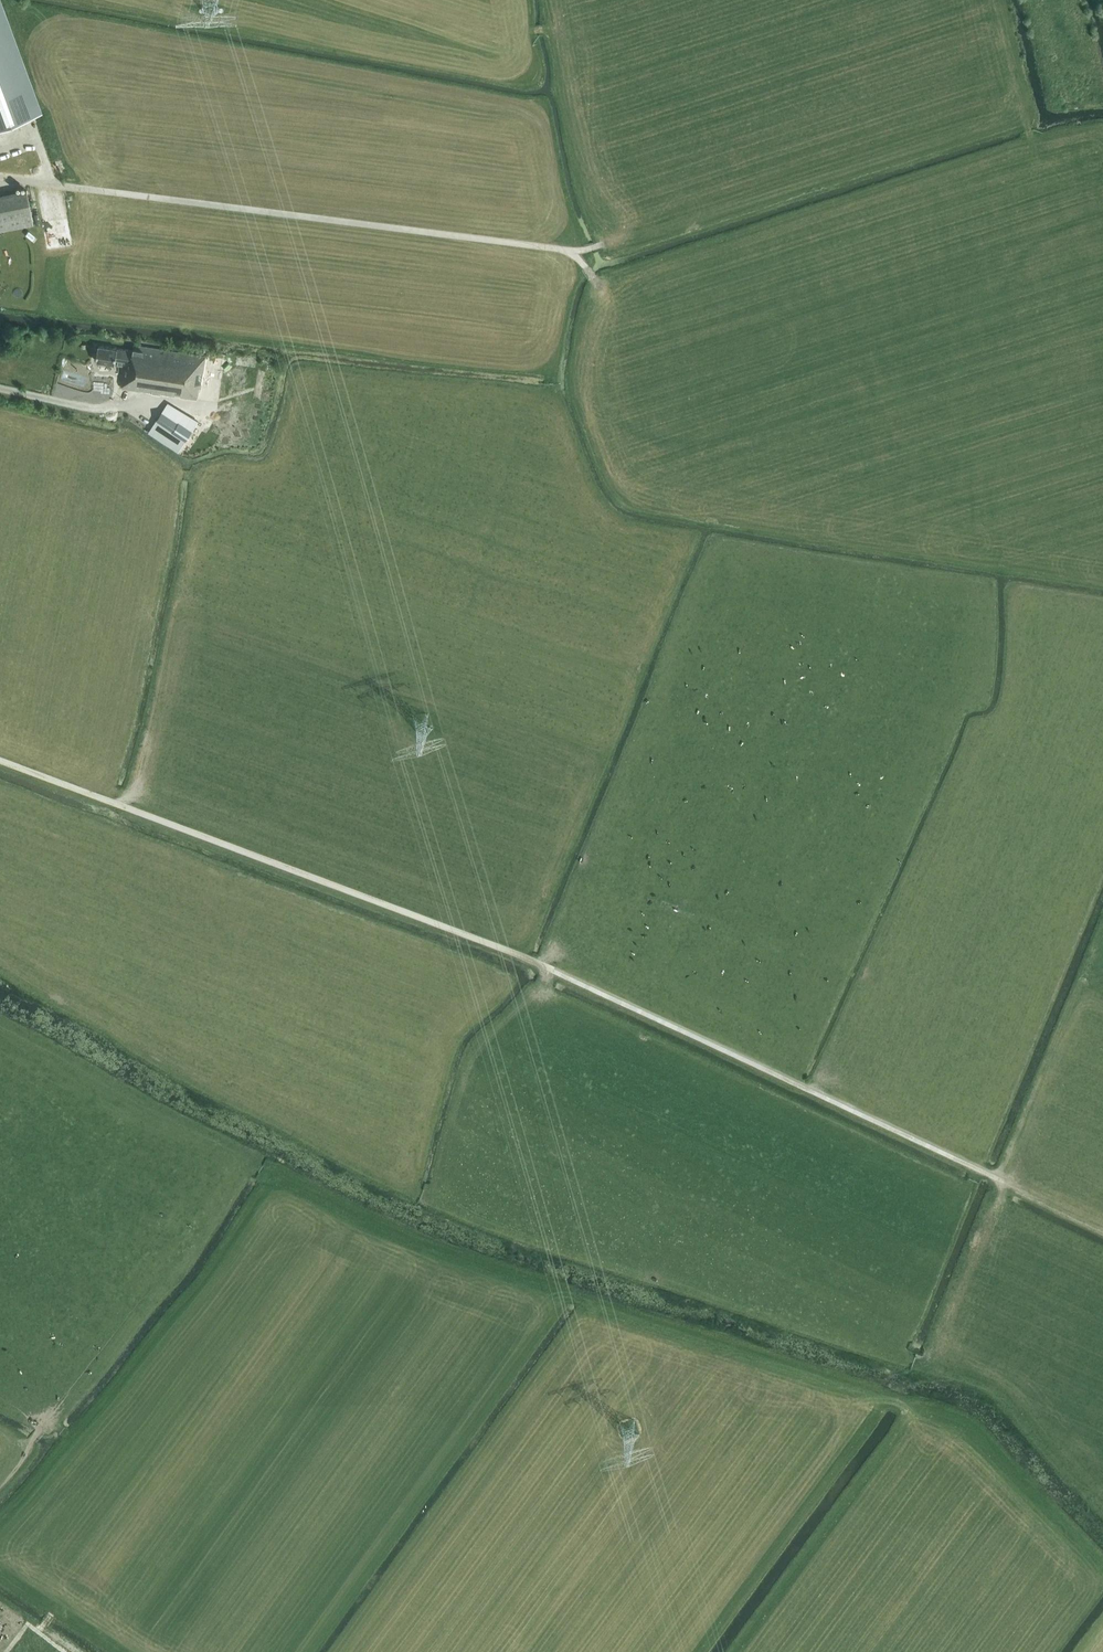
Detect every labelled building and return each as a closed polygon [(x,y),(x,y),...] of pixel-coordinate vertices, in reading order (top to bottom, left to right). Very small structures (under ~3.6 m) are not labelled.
[(39,113),(0,7),(0,127),(39,113)] [(0,195),(0,230),(33,223),(26,190),(0,195)] [(200,388),(205,356),(133,345),(133,351),(99,345),(96,361),(125,365),(121,388),(197,399),(199,388),(200,388)] [(265,369),(260,400),(268,401),(273,370),(265,369)] [(194,419),(168,402),(150,428),(183,450),(188,441),(183,437),(194,419)]
